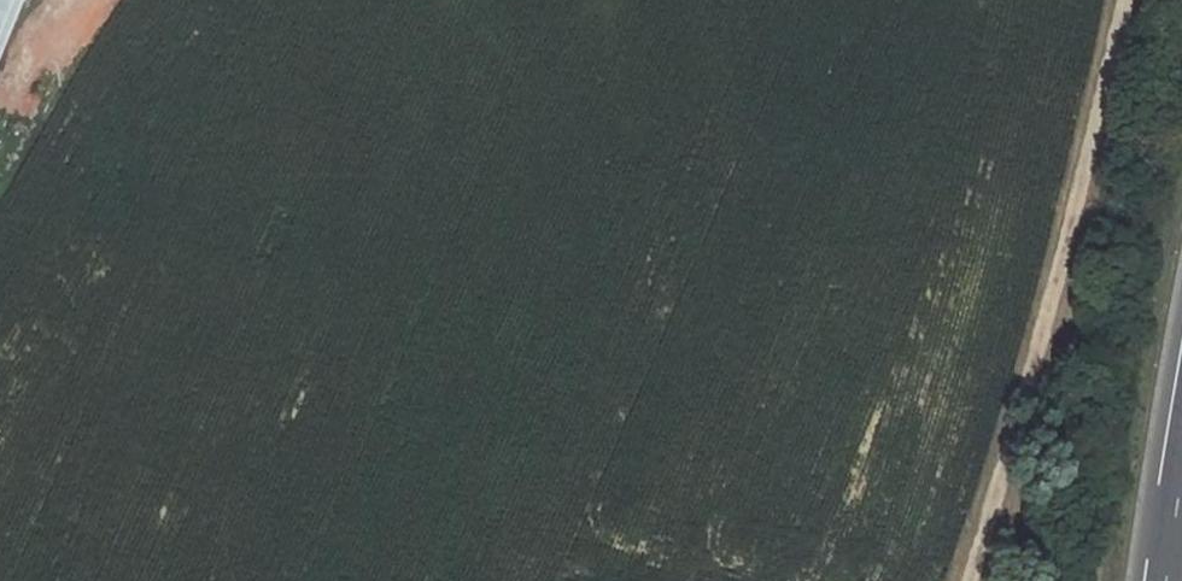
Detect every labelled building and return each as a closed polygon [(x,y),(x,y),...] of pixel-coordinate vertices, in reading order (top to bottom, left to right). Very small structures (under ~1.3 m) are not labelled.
[(9,0),(0,0),(0,29),(9,0)]
